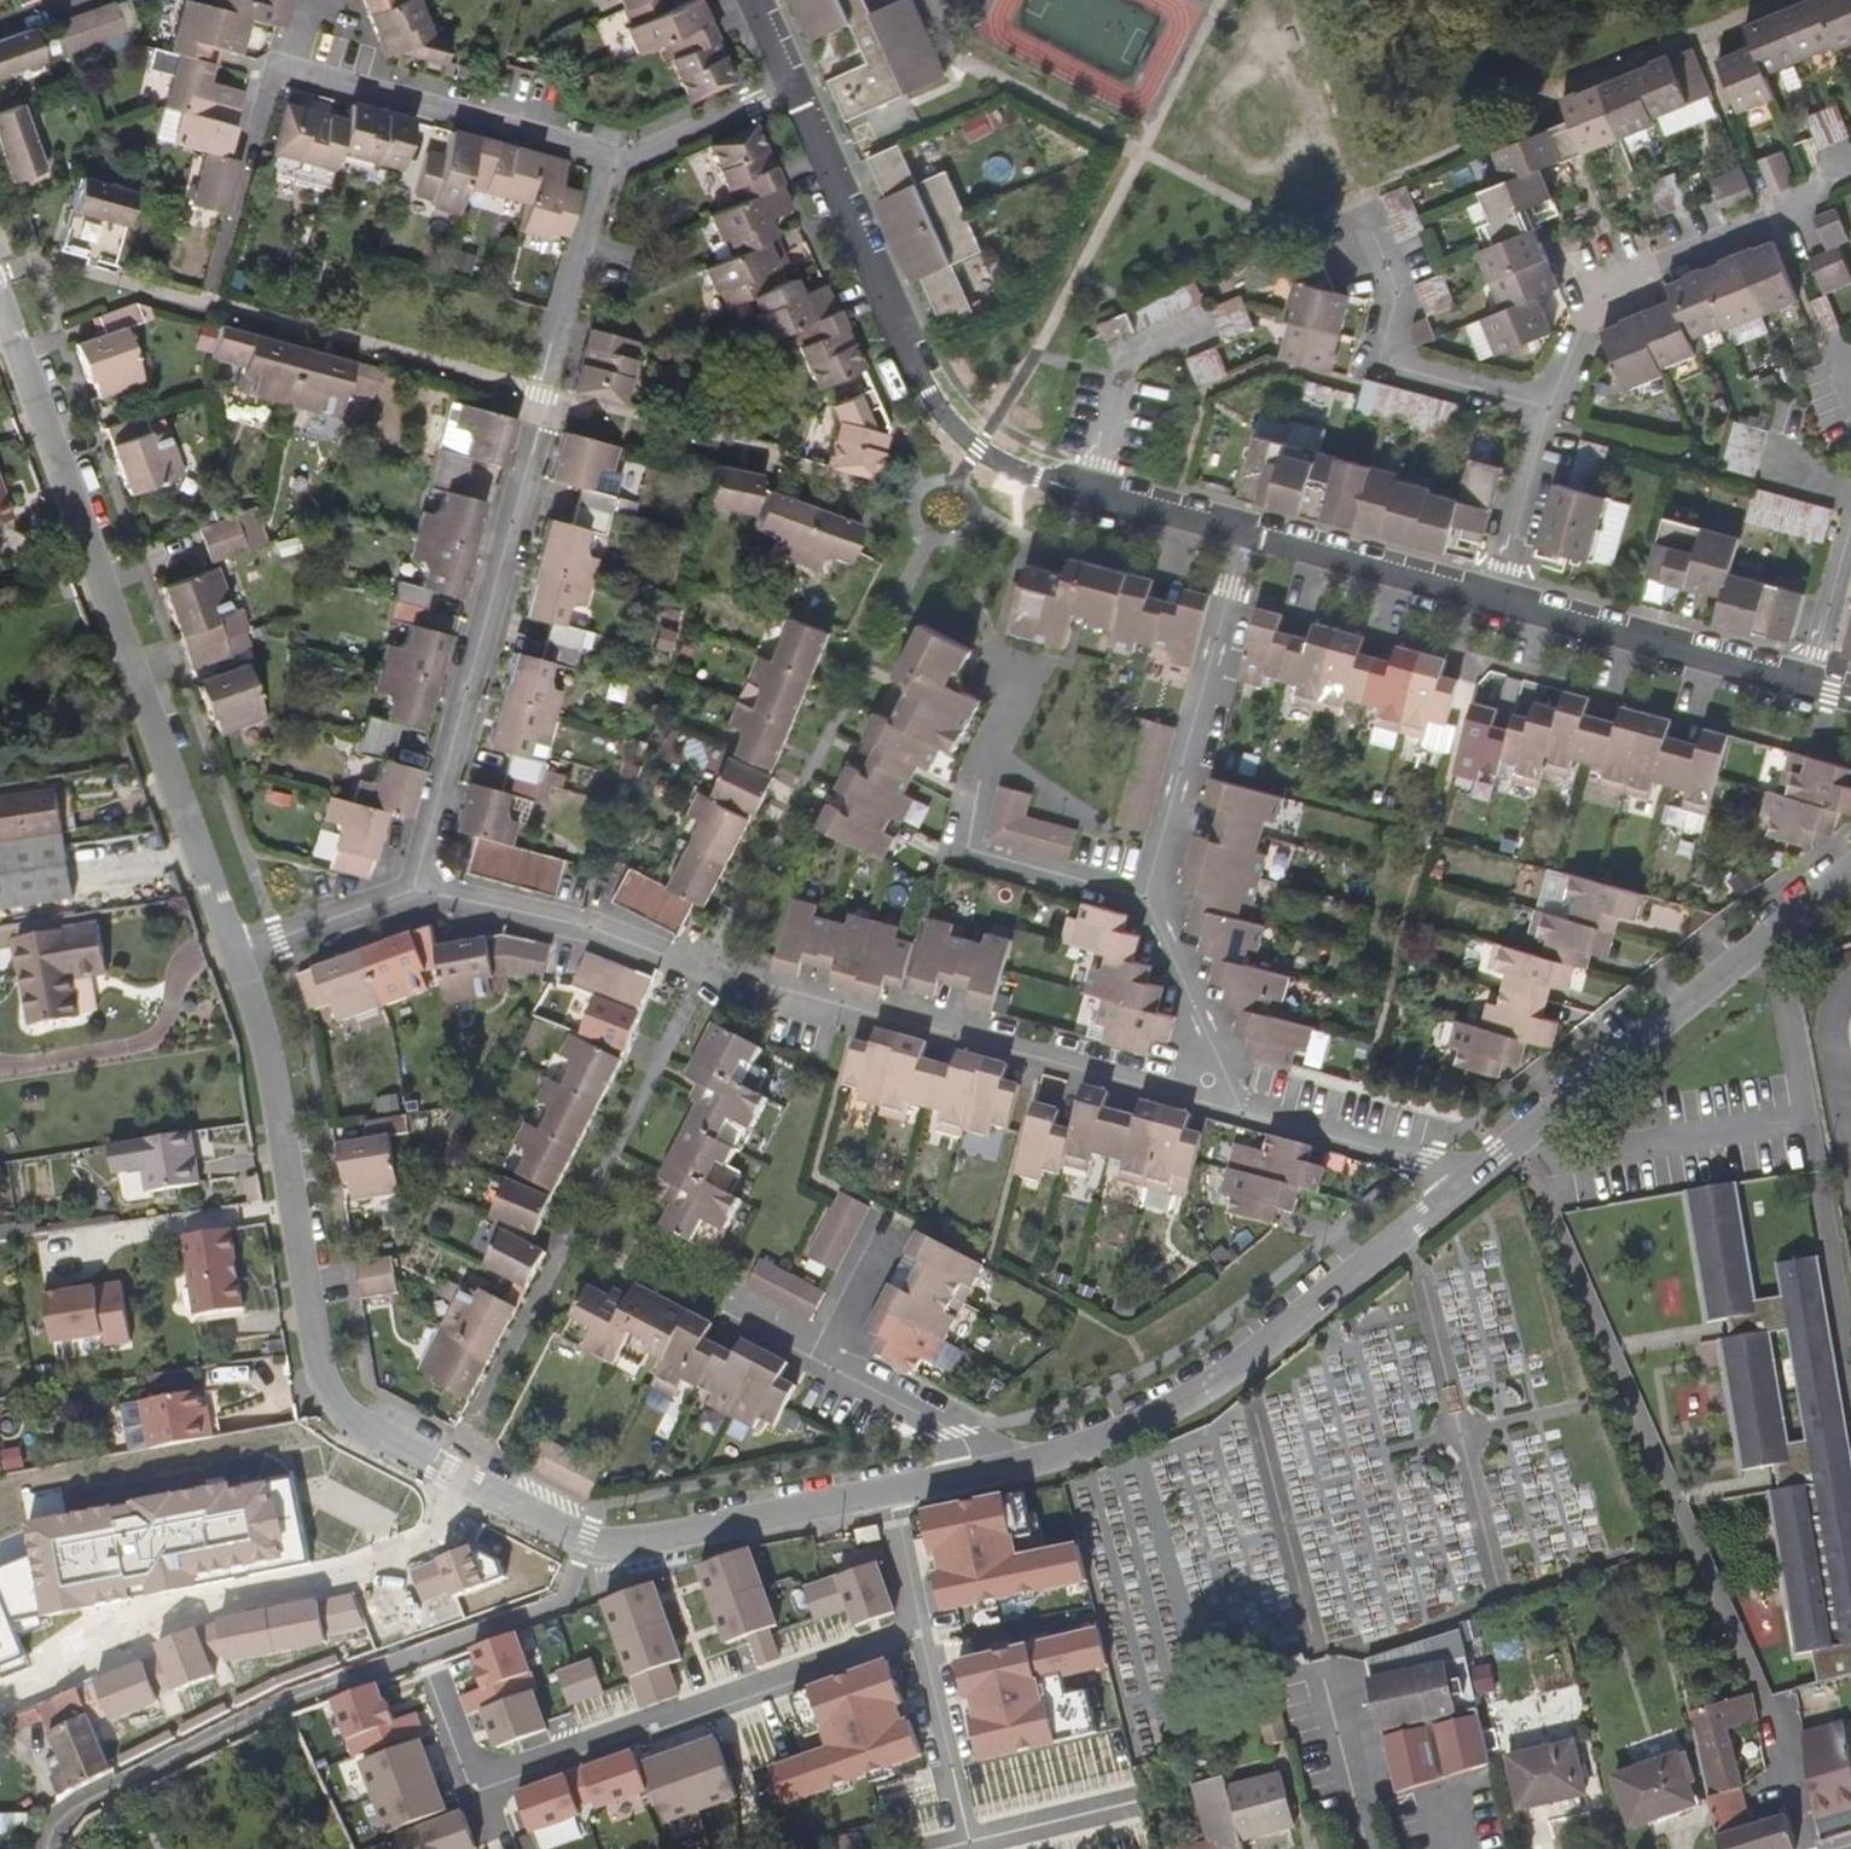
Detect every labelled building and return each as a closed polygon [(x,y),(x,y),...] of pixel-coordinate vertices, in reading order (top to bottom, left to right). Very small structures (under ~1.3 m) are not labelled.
[(201,62),(206,45),(215,8),(184,0),(183,0),(170,53),(179,55),(201,62)] [(215,8),(206,45),(238,54),(247,19),(251,1),(247,0),(184,0),(215,8)] [(251,1),(290,13),(293,0),(252,0),(251,1)] [(369,14),(404,0),(363,0),(369,14)] [(369,14),(389,64),(438,78),(447,43),(430,38),(415,0),(404,0),(369,14)] [(624,9),(645,0),(620,0),(624,9)] [(696,0),(691,0),(672,8),(668,0),(645,0),(624,9),(632,26),(625,29),(637,55),(662,44),(706,24),(696,0)] [(811,41),(851,23),(868,63),(828,80),(846,121),(907,93),(946,76),(912,0),(902,0),(870,14),(865,0),(792,0),(811,41)] [(1818,0),(1811,0),(1781,13),(1800,59),(1836,44),(1818,0)] [(1836,44),(1838,49),(1850,44),(1850,0),(1818,0),(1836,44)] [(247,19),(274,27),(285,30),(290,13),(251,1),(247,19)] [(125,32),(115,3),(102,8),(112,37),(125,32)] [(102,8),(86,13),(96,42),(112,37),(102,8)] [(86,13),(70,19),(80,48),(96,42),(86,13)] [(1746,27),(1755,46),(1766,73),(1800,59),(1781,13),(1746,27)] [(63,55),(68,53),(80,48),(70,19),(54,26),(63,55)] [(688,102),(732,82),(725,66),(706,24),(662,44),(688,102)] [(42,61),(31,30),(0,41),(0,77),(42,61)] [(1775,98),(1766,73),(1755,46),(1718,61),(1740,113),(1775,98)] [(1692,48),(1633,73),(1653,119),(1689,103),(1685,91),(1681,83),(1703,75),(1692,48)] [(210,64),(201,62),(179,55),(164,107),(165,107),(196,116),(201,98),(205,81),(210,64)] [(1655,125),(1653,119),(1633,73),(1599,87),(1620,139),(1655,125)] [(1706,82),(1703,75),(1681,83),(1685,91),(1706,82)] [(243,92),(205,81),(201,98),(238,109),(243,92)] [(1620,139),(1599,87),(1563,101),(1571,122),(1551,131),(1562,158),(1564,162),(1584,154),(1620,139)] [(201,98),(196,116),(233,126),(238,109),(201,98)] [(413,120),(350,104),(345,122),(338,151),(400,167),(413,120)] [(12,182),(44,170),(21,105),(0,113),(0,148),(12,182)] [(260,148),(254,168),(291,179),(327,189),(333,168),(338,151),(345,122),(284,105),(272,152),(260,148)] [(1822,112),(1836,144),(1850,138),(1837,105),(1822,112)] [(207,152),(225,157),(233,126),(196,116),(165,107),(164,107),(155,138),(207,152)] [(1821,150),(1836,144),(1822,112),(1807,118),(1821,150)] [(752,126),(708,146),(734,205),(778,185),(752,126)] [(458,213),(465,185),(478,138),(450,131),(444,157),(426,152),(415,194),(433,199),(431,205),(458,213)] [(1551,131),(1502,150),(1515,179),(1486,191),(1498,220),(1490,223),(1499,244),(1487,250),(1511,308),(1538,297),(1560,287),(1547,256),(1526,208),(1552,197),(1540,168),(1562,158),(1551,131)] [(495,142),(478,138),(465,185),(526,203),(539,154),(495,142)] [(875,202),(885,225),(900,219),(908,236),(962,211),(944,171),(916,184),(898,144),(867,157),(886,198),(880,200),(875,202)] [(237,160),(225,157),(207,152),(206,157),(193,205),(223,214),(237,160)] [(1760,164),(1772,191),(1788,185),(1790,184),(1777,152),(1758,160),(1760,164)] [(526,203),(519,229),(546,237),(548,230),(566,234),(577,192),(559,187),(565,161),(539,154),(526,203)] [(1672,213),(1689,206),(1673,169),(1656,176),(1672,213)] [(1755,197),(1744,170),(1711,184),(1715,195),(1722,211),(1755,197)] [(1659,218),(1672,213),(1656,176),(1639,182),(1655,220),(1659,218)] [(85,258),(106,186),(79,178),(58,251),(85,258)] [(1407,184),(1378,197),(1397,243),(1426,232),(1409,189),(1407,184)] [(790,210),(778,185),(734,205),(709,216),(720,242),(727,238),(734,255),(774,237),(766,220),(790,210)] [(133,194),(106,186),(85,258),(112,267),(133,194)] [(902,262),(911,282),(921,277),(943,328),(974,315),(951,263),(980,250),(962,211),(908,236),(917,255),(902,262)] [(1815,217),(1828,250),(1843,244),(1830,211),(1815,217)] [(885,225),(893,242),(908,236),(900,219),(885,225)] [(893,242),(902,262),(917,255),(908,236),(893,242)] [(774,237),(734,255),(704,268),(714,294),(721,291),(728,307),(752,297),(768,289),(761,273),(784,262),(774,237)] [(1774,242),(1738,257),(1763,315),(1798,300),(1774,242)] [(1826,292),(1842,286),(1829,252),(1812,259),(1826,292)] [(1738,257),(1703,271),(1725,324),(1727,329),(1763,315),(1738,257)] [(1725,324),(1703,271),(1668,285),(1675,303),(1689,338),(1725,324)] [(1154,290),(1130,300),(1143,329),(1206,303),(1194,274),(1154,290)] [(1414,286),(1426,317),(1456,305),(1444,274),(1414,286)] [(792,278),(768,289),(752,297),(759,314),(753,316),(764,341),(790,330),(834,310),(823,285),(799,296),(792,278)] [(1369,301),(1335,292),(1314,286),(1303,324),(1310,326),(1358,339),(1369,301)] [(1208,308),(1215,324),(1248,311),(1247,309),(1241,294),(1208,308)] [(1824,334),(1840,327),(1827,295),(1812,301),(1824,334)] [(1538,297),(1511,308),(1486,319),(1501,354),(1553,333),(1538,297)] [(146,306),(136,303),(97,317),(104,336),(75,346),(89,384),(93,383),(98,399),(143,382),(124,329),(150,319),(146,306)] [(1675,303),(1639,317),(1660,370),(1696,355),(1689,338),(1675,303)] [(844,332),(834,310),(790,330),(816,389),(861,369),(844,332)] [(1248,311),(1215,324),(1221,339),(1253,326),(1248,311)] [(1093,327),(1102,347),(1134,334),(1125,314),(1093,327)] [(1663,376),(1660,370),(1639,317),(1601,332),(1627,391),(1663,376)] [(1407,349),(1409,351),(1429,343),(1420,320),(1408,324),(1403,330),(1403,341),(1407,349)] [(216,325),(215,356),(243,364),(240,374),(245,375),(240,391),(287,404),(302,348),(216,325)] [(1299,363),(1348,376),(1358,339),(1310,326),(1299,363)] [(638,342),(591,329),(575,391),(621,404),(638,342)] [(1198,385),(1228,372),(1216,344),(1185,357),(1198,385)] [(374,398),(388,372),(302,348),(287,404),(341,419),(345,402),(342,401),(345,389),(374,398)] [(234,389),(240,391),(245,375),(240,374),(238,373),(234,389)] [(1365,377),(1363,381),(1356,411),(1453,438),(1459,412),(1461,404),(1365,377)] [(826,466),(873,479),(886,425),(869,388),(830,406),(837,420),(826,466)] [(504,467),(517,419),(453,401),(435,468),(466,476),(472,457),(504,467)] [(144,414),(105,429),(129,494),(183,474),(167,430),(152,436),(149,428),(144,414)] [(1734,421),(1721,468),(1756,478),(1769,431),(1734,421)] [(164,423),(149,428),(152,436),(167,430),(164,423)] [(563,431),(550,479),(582,488),(577,507),(609,515),(631,522),(636,504),(589,490),(593,475),(600,467),(612,470),(619,446),(563,431)] [(1487,533),(1504,468),(1472,460),(1461,502),(1432,493),(1434,490),(1402,481),(1403,476),(1258,436),(1241,497),(1447,553),(1456,524),(1487,533)] [(1581,439),(1568,487),(1597,496),(1610,449),(1611,447),(1581,439)] [(757,488),(760,474),(714,465),(712,472),(706,505),(752,513),(757,488)] [(415,534),(470,549),(484,502),(461,496),(466,476),(435,468),(429,487),(444,491),(440,507),(432,514),(422,511),(415,534)] [(1539,546),(1576,557),(1596,562),(1613,501),(1597,496),(1568,487),(1556,484),(1539,546)] [(0,485),(0,519),(11,515),(0,485)] [(1833,509),(1752,487),(1744,522),(1819,542),(1825,544),(1833,509)] [(794,562),(814,510),(768,492),(754,530),(769,535),(776,544),(772,555),(794,562)] [(631,522),(643,524),(647,506),(636,504),(631,522)] [(609,515),(577,507),(572,525),(550,519),(537,567),(592,583),(598,560),(587,556),(584,545),(589,529),(604,534),(609,515)] [(222,517),(197,527),(204,544),(254,526),(248,509),(222,517)] [(853,548),(861,527),(814,510),(794,562),(816,571),(820,561),(831,559),(846,564),(853,548)] [(1791,642),(1804,595),(1729,574),(1738,539),(1664,518),(1649,577),(1723,597),(1715,626),(1752,636),(1753,632),(1791,642)] [(210,562),(260,544),(254,526),(204,544),(210,562)] [(393,599),(425,608),(430,589),(458,596),(470,549),(415,534),(409,557),(421,560),(423,571),(419,587),(399,580),(393,599)] [(1130,574),(1073,558),(1069,575),(1029,564),(1024,584),(1016,581),(1009,608),(1017,610),(1011,632),(1068,647),(1077,613),(1094,617),(1093,623),(1116,629),(1130,574)] [(592,583),(537,567),(523,614),(551,622),(546,641),(579,650),(584,632),(562,625),(567,609),(574,602),(586,605),(592,583)] [(186,652),(224,638),(217,618),(233,612),(216,568),(163,587),(186,652)] [(1154,580),(1130,574),(1116,629),(1112,644),(1134,651),(1138,642),(1154,646),(1167,600),(1150,595),(1154,580)] [(1213,596),(1187,589),(1184,605),(1167,600),(1154,646),(1172,651),(1169,660),(1193,667),(1213,596)] [(379,667),(435,681),(448,634),(420,626),(425,608),(393,599),(388,617),(408,624),(405,637),(396,647),(385,644),(379,667)] [(1259,608),(1240,680),(1264,686),(1267,675),(1283,680),(1295,636),(1280,632),(1284,615),(1259,608)] [(774,662),(812,677),(829,634),(792,618),(774,662)] [(1340,630),(1315,623),(1311,640),(1295,636),(1283,680),(1298,684),(1293,702),(1319,709),(1340,630)] [(923,625),(896,676),(913,686),(894,722),(943,748),(955,754),(982,702),(955,687),(974,652),(923,625)] [(1366,637),(1340,630),(1319,709),(1344,717),(1349,698),(1365,702),(1378,658),(1362,653),(1366,637)] [(224,638),(186,652),(193,669),(230,655),(224,638)] [(501,699),(557,714),(563,692),(551,688),(548,676),(553,662),(574,668),(579,650),(546,641),(540,659),(513,652),(501,699)] [(1401,731),(1423,652),(1397,645),(1393,662),(1378,658),(1365,702),(1380,706),(1375,725),(1401,731)] [(1448,723),(1460,680),(1443,676),(1447,659),(1423,652),(1401,731),(1425,738),(1423,748),(1450,755),(1458,726),(1448,723)] [(761,695),(755,707),(793,722),(812,677),(774,662),(757,656),(749,678),(761,682),(761,695)] [(220,733),(265,717),(245,663),(196,680),(210,719),(214,717),(220,733)] [(362,733),(395,742),(400,724),(422,730),(435,681),(379,667),(372,690),(384,693),(387,705),(383,719),(367,715),(362,733)] [(1590,698),(1565,691),(1561,708),(1544,769),(1569,777),(1574,759),(1590,763),(1602,717),(1586,713),(1590,698)] [(505,772),(538,781),(543,762),(557,714),(501,699),(487,746),(511,753),(505,772)] [(1498,775),(1503,758),(1511,728),(1495,725),(1499,707),(1475,700),(1455,773),(1480,780),(1483,770),(1498,775)] [(774,769),(793,722),(755,707),(738,701),(730,724),(742,729),(742,739),(736,754),(774,769)] [(1539,788),(1544,769),(1561,708),(1535,701),(1531,718),(1515,713),(1511,728),(1503,758),(1518,763),(1513,780),(1539,788)] [(1627,792),(1648,713),(1622,706),(1618,722),(1602,717),(1590,763),(1604,768),(1600,785),(1627,792)] [(877,713),(865,736),(880,745),(873,758),(915,780),(923,766),(931,770),(943,748),(894,722),(877,713)] [(1673,786),(1685,741),(1668,737),(1673,720),(1648,713),(1627,792),(1651,798),(1656,781),(1673,786)] [(1146,719),(1142,736),(1172,745),(1177,727),(1146,719)] [(1709,814),(1719,777),(1730,735),(1704,728),(1700,745),(1685,741),(1673,786),(1688,790),(1683,807),(1709,814)] [(409,818),(421,770),(389,761),(395,742),(362,733),(357,752),(382,759),(378,774),(370,782),(359,780),(352,802),(384,811),(390,812),(409,818)] [(1142,736),(1137,754),(1167,763),(1172,745),(1142,736)] [(1841,809),(1850,811),(1850,785),(1849,784),(1850,776),(1850,768),(1790,752),(1779,793),(1841,809)] [(759,814),(774,777),(730,758),(715,795),(759,814)] [(850,764),(838,789),(853,796),(895,818),(904,822),(916,799),(907,794),(915,780),(873,758),(865,772),(850,764)] [(538,781),(550,784),(555,766),(543,762),(538,781)] [(550,784),(559,787),(564,768),(555,766),(550,784)] [(455,830),(475,836),(492,840),(510,845),(516,822),(506,819),(503,809),(507,793),(533,800),(533,798),(538,781),(505,772),(499,791),(467,782),(455,830)] [(1128,789),(1158,798),(1163,781),(1132,772),(1128,789)] [(1222,808),(1218,823),(1264,835),(1269,820),(1278,823),(1284,797),(1212,778),(1205,803),(1222,808)] [(550,784),(538,781),(533,798),(545,802),(550,784)] [(1001,786),(996,804),(1026,813),(1031,795),(1001,786)] [(838,789),(830,803),(845,811),(853,796),(838,789)] [(1128,789),(1123,806),(1153,814),(1158,798),(1128,789)] [(67,831),(60,790),(0,799),(0,842),(67,831)] [(1779,793),(1769,790),(1762,815),(1772,818),(1768,833),(1814,845),(1817,831),(1834,835),(1841,809),(1779,793)] [(692,843),(728,862),(751,819),(700,792),(689,813),(699,818),(700,829),(692,843)] [(830,803),(819,826),(884,860),(896,837),(888,833),(895,818),(853,796),(845,811),(830,803)] [(367,878),(372,859),(384,811),(352,802),(334,798),(328,819),(338,822),(341,835),(332,869),(367,878)] [(1026,813),(996,804),(991,821),(1022,830),(1025,816),(1026,813)] [(1025,816),(1022,830),(1017,848),(1034,852),(1042,821),(1025,816)] [(333,849),(338,822),(325,819),(319,846),(333,849)] [(1022,830),(991,821),(986,839),(1017,848),(1022,830)] [(1042,821),(1034,852),(1052,857),(1061,826),(1042,821)] [(1190,860),(1262,880),(1270,855),(1259,852),(1264,835),(1218,823),(1214,840),(1197,835),(1190,860)] [(1061,826),(1052,857),(1069,861),(1078,831),(1061,826)] [(5,911),(77,900),(69,845),(67,831),(0,842),(0,912),(5,911)] [(465,872),(483,877),(492,840),(475,836),(465,872)] [(483,877),(501,881),(510,845),(492,840),(483,877)] [(698,899),(707,904),(728,862),(692,843),(670,885),(681,890),(698,899)] [(501,881),(518,886),(528,849),(510,845),(501,881)] [(518,886),(535,891),(545,854),(528,849),(518,886)] [(554,896),(564,859),(545,854),(535,891),(554,896)] [(1196,905),(1241,917),(1245,903),(1255,906),(1262,880),(1190,860),(1183,886),(1200,891),(1196,905)] [(614,900),(630,909),(649,874),(632,866),(614,900)] [(1536,910),(1616,931),(1620,914),(1637,919),(1643,893),(1602,882),(1560,870),(1548,867),(1536,910)] [(630,909),(646,917),(664,882),(649,874),(630,909)] [(646,917),(663,926),(681,890),(670,885),(664,882),(646,917)] [(663,926),(680,935),(698,899),(681,890),(663,926)] [(774,969),(799,976),(804,959),(818,963),(830,918),(816,915),(818,904),(794,897),(774,969)] [(1062,941),(1108,953),(1135,960),(1141,934),(1126,930),(1130,915),(1084,903),(1080,918),(1069,915),(1062,941)] [(1268,925),(1241,917),(1196,905),(1188,931),(1204,935),(1200,950),(1219,956),(1246,963),(1250,947),(1261,950),(1268,925)] [(1616,931),(1536,910),(1529,935),(1547,940),(1542,956),(1577,966),(1588,969),(1593,951),(1609,956),(1616,931)] [(830,984),(855,991),(874,918),(850,912),(846,922),(830,918),(818,963),(834,967),(830,984)] [(911,989),(936,995),(940,979),(956,984),(969,937),(953,933),(956,923),(930,917),(911,989)] [(887,982),(902,986),(913,941),(899,937),(902,926),(874,918),(855,991),(883,998),(887,982)] [(440,967),(437,948),(434,935),(433,926),(414,933),(364,951),(384,1005),(429,989),(423,973),(440,967)] [(32,1026),(84,1017),(78,978),(110,973),(102,928),(18,940),(32,1026)] [(968,1004),(994,1011),(1013,939),(987,932),(984,941),(969,937),(956,984),(972,988),(968,1004)] [(505,935),(488,938),(437,948),(440,967),(447,1004),(493,996),(491,979),(511,976),(511,937),(505,935)] [(511,937),(511,976),(544,982),(552,945),(511,937)] [(1577,966),(1542,956),(1519,950),(1496,944),(1490,969),(1508,975),(1504,989),(1549,1001),(1553,987),(1570,991),(1577,966)] [(298,975),(312,1012),(333,1006),(339,1021),(384,1005),(364,951),(316,969),(298,975)] [(589,952),(574,987),(590,994),(605,959),(589,952)] [(1086,991),(1104,996),(1158,1011),(1165,986),(1148,982),(1153,965),(1135,960),(1108,953),(1103,968),(1094,966),(1086,991)] [(1244,1007),(1270,1015),(1274,999),(1284,1001),(1291,975),(1246,963),(1219,956),(1212,982),(1229,986),(1224,1002),(1244,1007)] [(622,966),(605,959),(590,994),(596,996),(607,1002),(622,966)] [(638,974),(622,966),(607,1002),(624,1009),(638,974)] [(644,1010),(656,981),(638,974),(624,1009),(641,1016),(644,1010)] [(1555,1046),(1556,1046),(1562,1021),(1545,1016),(1549,1001),(1504,989),(1500,1004),(1489,1002),(1483,1026),(1529,1039),(1555,1046)] [(607,1002),(596,996),(580,1033),(625,1052),(641,1016),(624,1009),(607,1002)] [(1103,1041),(1148,1053),(1152,1037),(1171,1042),(1177,1017),(1158,1011),(1104,996),(1097,1021),(1108,1024),(1103,1041)] [(1316,1026),(1270,1015),(1244,1007),(1236,1033),(1252,1037),(1249,1052),(1294,1065),(1298,1049),(1308,1052),(1316,1026)] [(1483,1026),(1458,1020),(1451,1045),(1461,1048),(1457,1064),(1502,1076),(1507,1060),(1522,1064),(1529,1039),(1483,1026)] [(716,1024),(689,1076),(701,1082),(729,1097),(721,1112),(702,1103),(690,1125),(740,1151),(743,1152),(770,1098),(761,1093),(772,1072),(758,1065),(765,1050),(716,1024)] [(856,1041),(844,1086),(860,1091),(858,1101),(882,1108),(901,1036),(877,1029),(873,1045),(856,1041)] [(569,1072),(562,1086),(599,1105),(621,1060),(569,1035),(558,1055),(570,1061),(569,1072)] [(901,1036),(882,1108),(881,1115),(906,1122),(911,1104),(926,1109),(939,1063),(922,1059),(927,1044),(901,1036)] [(956,1067),(939,1063),(926,1109),(942,1113),(938,1131),(962,1137),(965,1130),(984,1058),(959,1051),(956,1067)] [(984,1058),(965,1130),(989,1136),(992,1126),(1008,1130),(1020,1086),(1004,1081),(1008,1065),(984,1058)] [(547,1116),(539,1132),(576,1149),(599,1105),(562,1086),(547,1079),(536,1099),(548,1106),(547,1116)] [(693,1098),(702,1103),(721,1112),(729,1097),(701,1082),(693,1098)] [(1086,1085),(1073,1131),(1064,1164),(1089,1170),(1093,1153),(1109,1157),(1122,1112),(1105,1108),(1109,1092),(1086,1085)] [(1122,1112),(1109,1157),(1125,1162),(1120,1179),(1147,1186),(1168,1107),(1142,1100),(1138,1117),(1122,1112)] [(1036,1104),(1017,1173),(1041,1180),(1043,1172),(1061,1176),(1064,1164),(1073,1131),(1055,1126),(1059,1110),(1036,1104)] [(1192,1180),(1197,1161),(1204,1135),(1188,1130),(1192,1114),(1168,1107),(1147,1186),(1171,1193),(1176,1175),(1192,1180)] [(408,1115),(367,1122),(370,1140),(341,1145),(348,1186),(353,1185),(355,1202),(403,1193),(393,1137),(411,1134),(408,1115)] [(554,1194),(576,1149),(539,1132),(524,1124),(513,1146),(525,1152),(524,1162),(517,1175),(554,1194)] [(664,1227),(716,1254),(744,1200),(733,1194),(744,1172),(732,1165),(740,1151),(690,1125),(663,1178),(675,1184),(702,1198),(694,1213),(676,1204),(664,1227)] [(195,1131),(187,1132),(193,1160),(199,1159),(195,1131)] [(187,1132),(142,1140),(116,1144),(119,1166),(145,1161),(150,1192),(203,1184),(199,1159),(193,1160),(187,1132)] [(1269,1135),(1257,1132),(1253,1148),(1265,1151),(1269,1135)] [(1291,1141),(1269,1135),(1265,1151),(1253,1148),(1236,1143),(1229,1169),(1285,1184),(1300,1188),(1319,1193),(1326,1169),(1315,1165),(1308,1164),(1313,1147),(1291,1141)] [(1319,1148),(1313,1147),(1308,1164),(1315,1165),(1319,1148)] [(1285,1184),(1229,1169),(1222,1194),(1232,1198),(1229,1213),(1274,1225),(1277,1210),(1278,1208),(1294,1212),(1300,1188),(1285,1184)] [(1187,1197),(1192,1180),(1176,1175),(1171,1193),(1187,1197)] [(537,1236),(539,1231),(552,1198),(507,1180),(492,1217),(537,1236)] [(1824,1253),(1779,1260),(1784,1295),(1759,1299),(1741,1180),(1692,1187),(1712,1321),(1762,1313),(1764,1331),(1700,1341),(1704,1365),(1723,1362),(1740,1469),(1790,1462),(1793,1482),(1773,1485),(1799,1653),(1817,1650),(1821,1676),(1850,1671),(1850,1429),(1824,1253)] [(694,1213),(702,1198),(675,1184),(667,1199),(676,1204),(694,1213)] [(871,1207),(841,1192),(833,1209),(862,1224),(871,1207)] [(854,1239),(862,1224),(833,1209),(825,1224),(854,1239)] [(12,1240),(19,1239),(17,1225),(17,1223),(0,1225),(0,1242),(12,1240)] [(17,1225),(19,1239),(39,1236),(37,1223),(17,1225)] [(845,1255),(854,1239),(825,1224),(816,1240),(845,1255)] [(238,1256),(233,1225),(185,1233),(198,1313),(245,1305),(240,1273),(237,1273),(235,1256),(238,1256)] [(486,1266),(532,1291),(551,1255),(533,1246),(503,1231),(486,1266)] [(922,1263),(914,1277),(955,1299),(963,1284),(972,1289),(984,1267),(919,1232),(906,1255),(922,1263)] [(837,1272),(845,1255),(816,1240),(808,1257),(837,1272)] [(356,1261),(360,1280),(397,1274),(395,1256),(356,1261)] [(748,1288),(764,1296),(778,1267),(763,1260),(748,1288)] [(764,1296),(780,1304),(794,1276),(778,1267),(764,1296)] [(360,1280),(363,1298),(400,1292),(397,1274),(360,1280)] [(780,1304),(796,1312),(811,1284),(794,1276),(780,1304)] [(880,1307),(945,1342),(954,1324),(958,1317),(948,1313),(955,1299),(914,1277),(907,1292),(891,1285),(880,1307)] [(76,1280),(66,1281),(67,1291),(78,1290),(76,1280)] [(107,1333),(99,1286),(78,1290),(67,1291),(66,1281),(46,1285),(56,1342),(107,1333)] [(691,1312),(637,1284),(630,1298),(624,1310),(618,1323),(604,1316),(611,1303),(613,1297),(591,1286),(564,1337),(617,1365),(623,1354),(644,1365),(651,1353),(666,1360),(691,1312)] [(812,1320),(826,1292),(811,1284),(796,1312),(812,1320)] [(955,1299),(964,1303),(972,1289),(963,1284),(955,1299)] [(443,1327),(494,1354),(518,1308),(482,1289),(479,1293),(464,1285),(443,1327)] [(617,1291),(613,1297),(611,1303),(624,1310),(630,1298),(617,1291)] [(964,1303),(955,1299),(948,1313),(958,1317),(964,1303)] [(874,1354),(916,1375),(924,1359),(933,1365),(945,1342),(880,1307),(867,1330),(882,1337),(874,1354)] [(691,1312),(666,1360),(654,1384),(675,1396),(684,1379),(699,1386),(720,1345),(706,1338),(713,1324),(691,1312)] [(494,1354),(443,1327),(420,1369),(436,1378),(435,1381),(470,1400),(494,1354)] [(736,1354),(720,1345),(699,1386),(716,1395),(711,1405),(731,1415),(765,1350),(744,1339),(736,1354)] [(788,1363),(765,1350),(731,1415),(755,1428),(760,1419),(774,1426),(784,1408),(796,1385),(781,1377),(788,1363)] [(153,1447),(215,1436),(211,1417),(206,1419),(200,1390),(144,1401),(153,1447)] [(529,1465),(594,1499),(598,1491),(609,1471),(543,1438),(529,1465)] [(295,1478),(233,1491),(232,1484),(30,1524),(36,1556),(0,1570),(0,1585),(4,1594),(0,1595),(0,1668),(27,1658),(29,1657),(21,1636),(15,1622),(43,1617),(65,1612),(64,1611),(63,1602),(81,1599),(82,1607),(83,1608),(134,1598),(134,1597),(132,1589),(150,1585),(152,1593),(152,1595),(236,1578),(235,1577),(234,1568),(310,1553),(295,1478)] [(1024,1492),(923,1513),(932,1556),(939,1555),(943,1573),(936,1574),(943,1611),(1089,1581),(1079,1545),(1047,1552),(1042,1532),(1033,1534),(1024,1492)] [(882,1527),(859,1532),(862,1545),(884,1540),(882,1527)] [(443,1558),(459,1597),(509,1577),(505,1565),(474,1546),(443,1558)] [(750,1548),(700,1566),(714,1604),(764,1586),(750,1548)] [(234,1568),(235,1577),(312,1562),(310,1553),(234,1568)] [(878,1563),(823,1583),(834,1614),(850,1608),(857,1627),(896,1613),(878,1563)] [(655,1582),(604,1601),(618,1639),(668,1621),(655,1582)] [(823,1583),(805,1589),(816,1620),(834,1614),(823,1583)] [(150,1585),(132,1589),(134,1597),(152,1593),(150,1585)] [(764,1586),(714,1604),(728,1643),(750,1635),(762,1666),(780,1659),(768,1629),(778,1625),(764,1586)] [(63,1602),(64,1611),(82,1607),(81,1599),(63,1602)] [(279,1651),(328,1642),(320,1601),(271,1611),(279,1651)] [(222,1621),(230,1661),(279,1651),(271,1611),(222,1621)] [(43,1617),(15,1622),(21,1636),(45,1627),(43,1617)] [(668,1621),(618,1639),(644,1708),(662,1702),(651,1671),(668,1664),(671,1671),(685,1666),(668,1621)] [(1100,1628),(956,1665),(965,1701),(972,1699),(977,1717),(970,1719),(980,1762),(1097,1733),(1086,1690),(1066,1695),(1061,1677),(1109,1665),(1100,1628)] [(178,1691),(217,1676),(198,1629),(159,1644),(178,1691)] [(1369,1662),(1398,1794),(1491,1765),(1472,1678),(1463,1639),(1461,1631),(1369,1662)] [(516,1633),(473,1649),(480,1668),(476,1669),(483,1689),(463,1697),(469,1714),(483,1709),(534,1690),(537,1689),(516,1633)] [(1463,1639),(1472,1678),(1490,1673),(1481,1636),(1463,1639)] [(0,1668),(0,1674),(1,1677),(30,1665),(27,1658),(0,1668)] [(804,1756),(772,1767),(784,1802),(922,1753),(910,1719),(903,1721),(897,1703),(904,1701),(889,1659),(791,1693),(806,1733),(797,1737),(804,1756)] [(594,1660),(576,1666),(587,1697),(605,1691),(594,1660)] [(161,1701),(146,1663),(98,1682),(114,1720),(161,1701)] [(668,1664),(651,1671),(662,1702),(679,1695),(671,1671),(668,1664)] [(576,1666),(558,1673),(569,1704),(587,1697),(576,1666)] [(376,1683),(333,1699),(355,1757),(421,1731),(415,1714),(395,1721),(387,1701),(383,1703),(376,1683)] [(72,1791),(115,1769),(79,1689),(67,1694),(50,1700),(40,1704),(46,1720),(61,1756),(49,1760),(60,1801),(72,1791)] [(534,1690),(483,1709),(497,1748),(548,1729),(534,1690)] [(1257,1711),(1280,1703),(1276,1691),(1253,1700),(1257,1711)] [(1754,1693),(1691,1710),(1707,1780),(1710,1797),(1744,1788),(1731,1727),(1760,1719),(1754,1693)] [(20,1713),(13,1716),(18,1730),(46,1720),(40,1704),(20,1713)] [(122,1719),(138,1756),(171,1742),(154,1705),(122,1719)] [(1291,1741),(1281,1707),(1259,1712),(1269,1746),(1291,1741)] [(1818,1834),(1850,1824),(1850,1756),(1844,1721),(1843,1720),(1803,1732),(1807,1760),(1818,1834)] [(1125,1728),(966,1768),(973,1798),(1132,1757),(1125,1728)] [(717,1737),(682,1749),(703,1809),(739,1796),(717,1737)] [(422,1739),(363,1761),(376,1797),(435,1775),(422,1739)] [(1520,1808),(1585,1794),(1574,1742),(1509,1757),(1520,1808)] [(682,1749),(646,1762),(668,1822),(703,1809),(682,1749)] [(635,1751),(585,1769),(596,1800),(598,1808),(649,1790),(635,1751)] [(1632,1825),(1696,1804),(1678,1754),(1614,1776),(1632,1825)] [(585,1769),(517,1793),(531,1832),(581,1814),(578,1806),(596,1800),(585,1769)] [(1238,1825),(1242,1840),(1295,1826),(1281,1773),(1228,1788),(1238,1825)] [(435,1775),(376,1797),(389,1832),(448,1810),(435,1775)] [(1242,1840),(1238,1825),(1228,1788),(1225,1777),(1194,1786),(1209,1843),(1186,1848),(1244,1848),(1242,1840)] [(1786,1814),(1752,1825),(1744,1788),(1710,1797),(1722,1848),(1796,1848),(1786,1814)] [(400,1836),(405,1848),(478,1848),(464,1812),(400,1836)]
